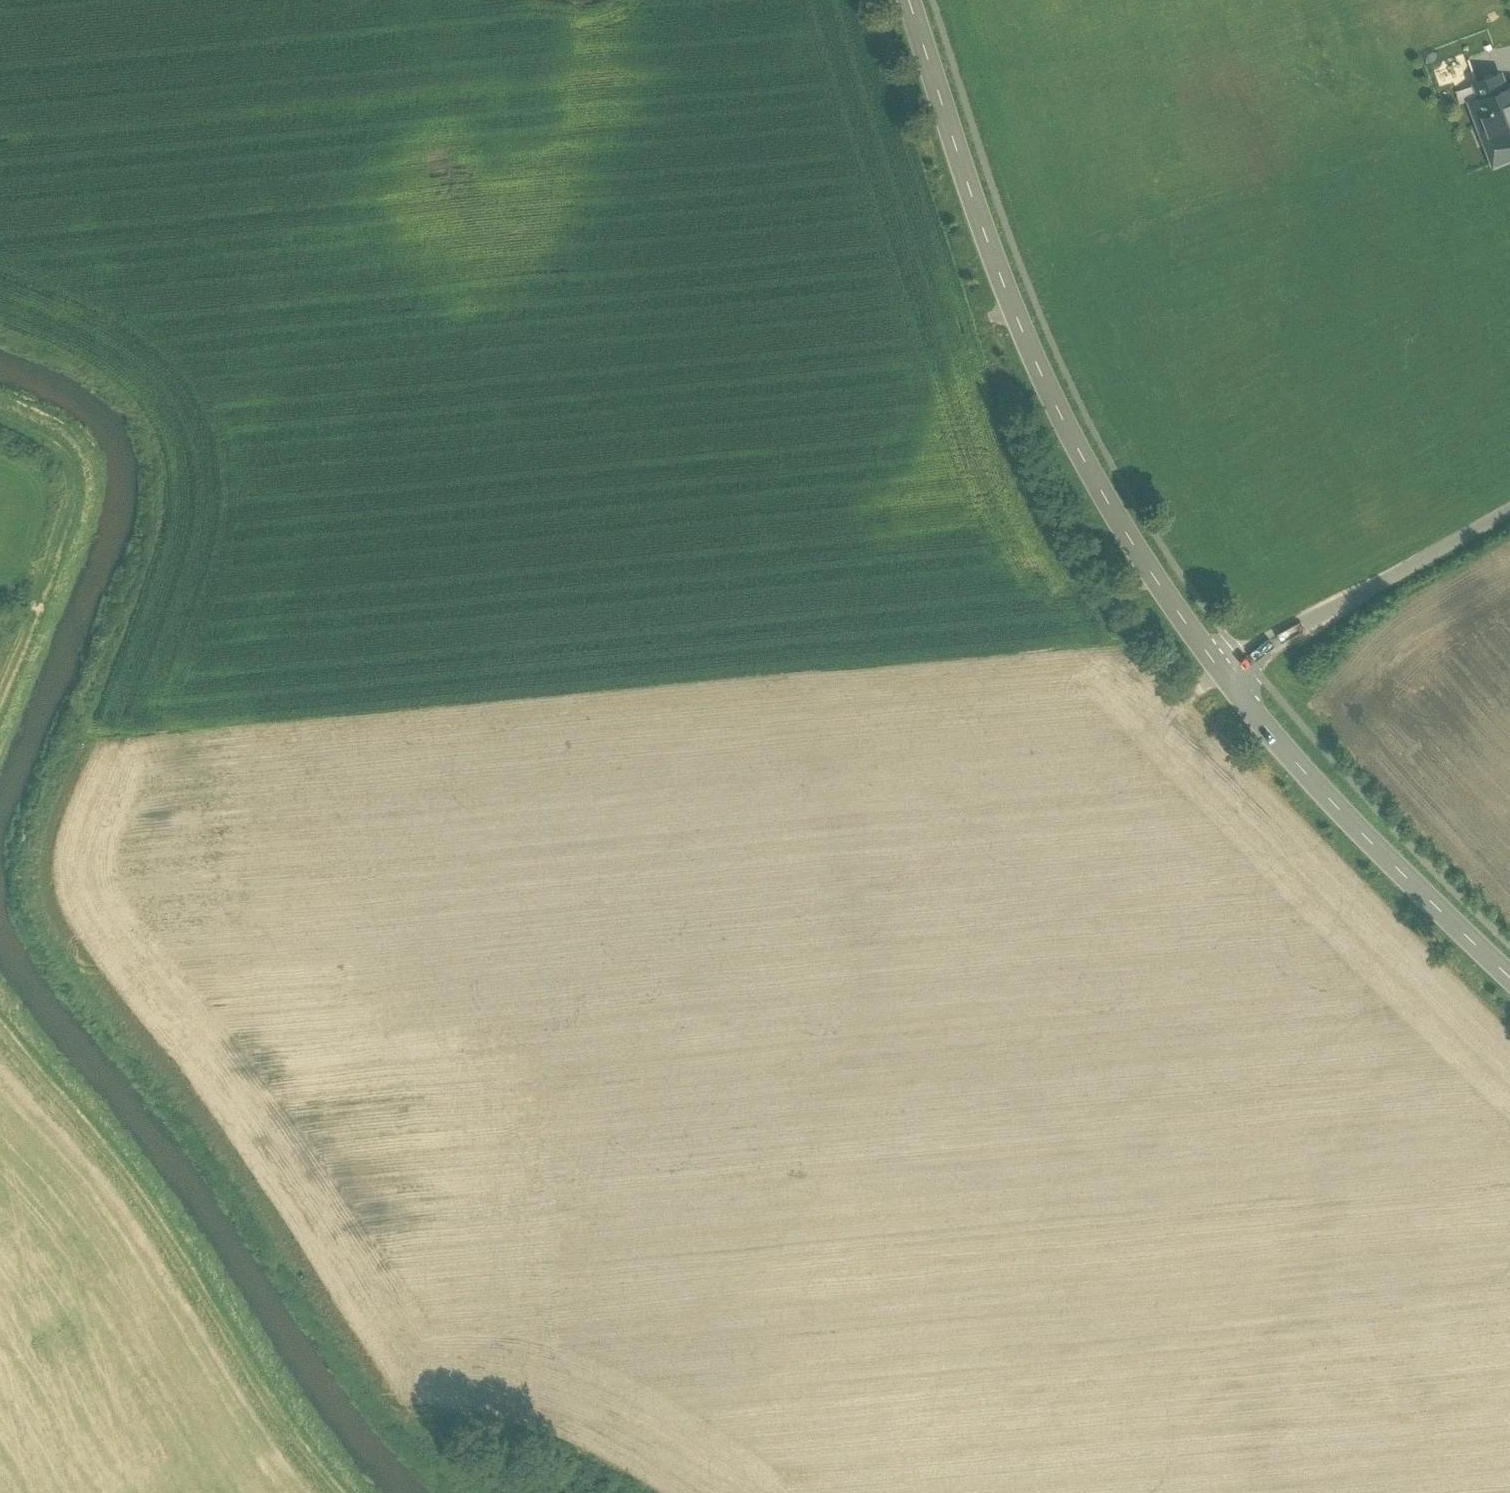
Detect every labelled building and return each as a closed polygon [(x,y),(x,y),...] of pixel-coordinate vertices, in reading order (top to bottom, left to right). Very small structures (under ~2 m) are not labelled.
[(1491,167),(1509,160),(1509,69),(1462,86),(1491,167)]
